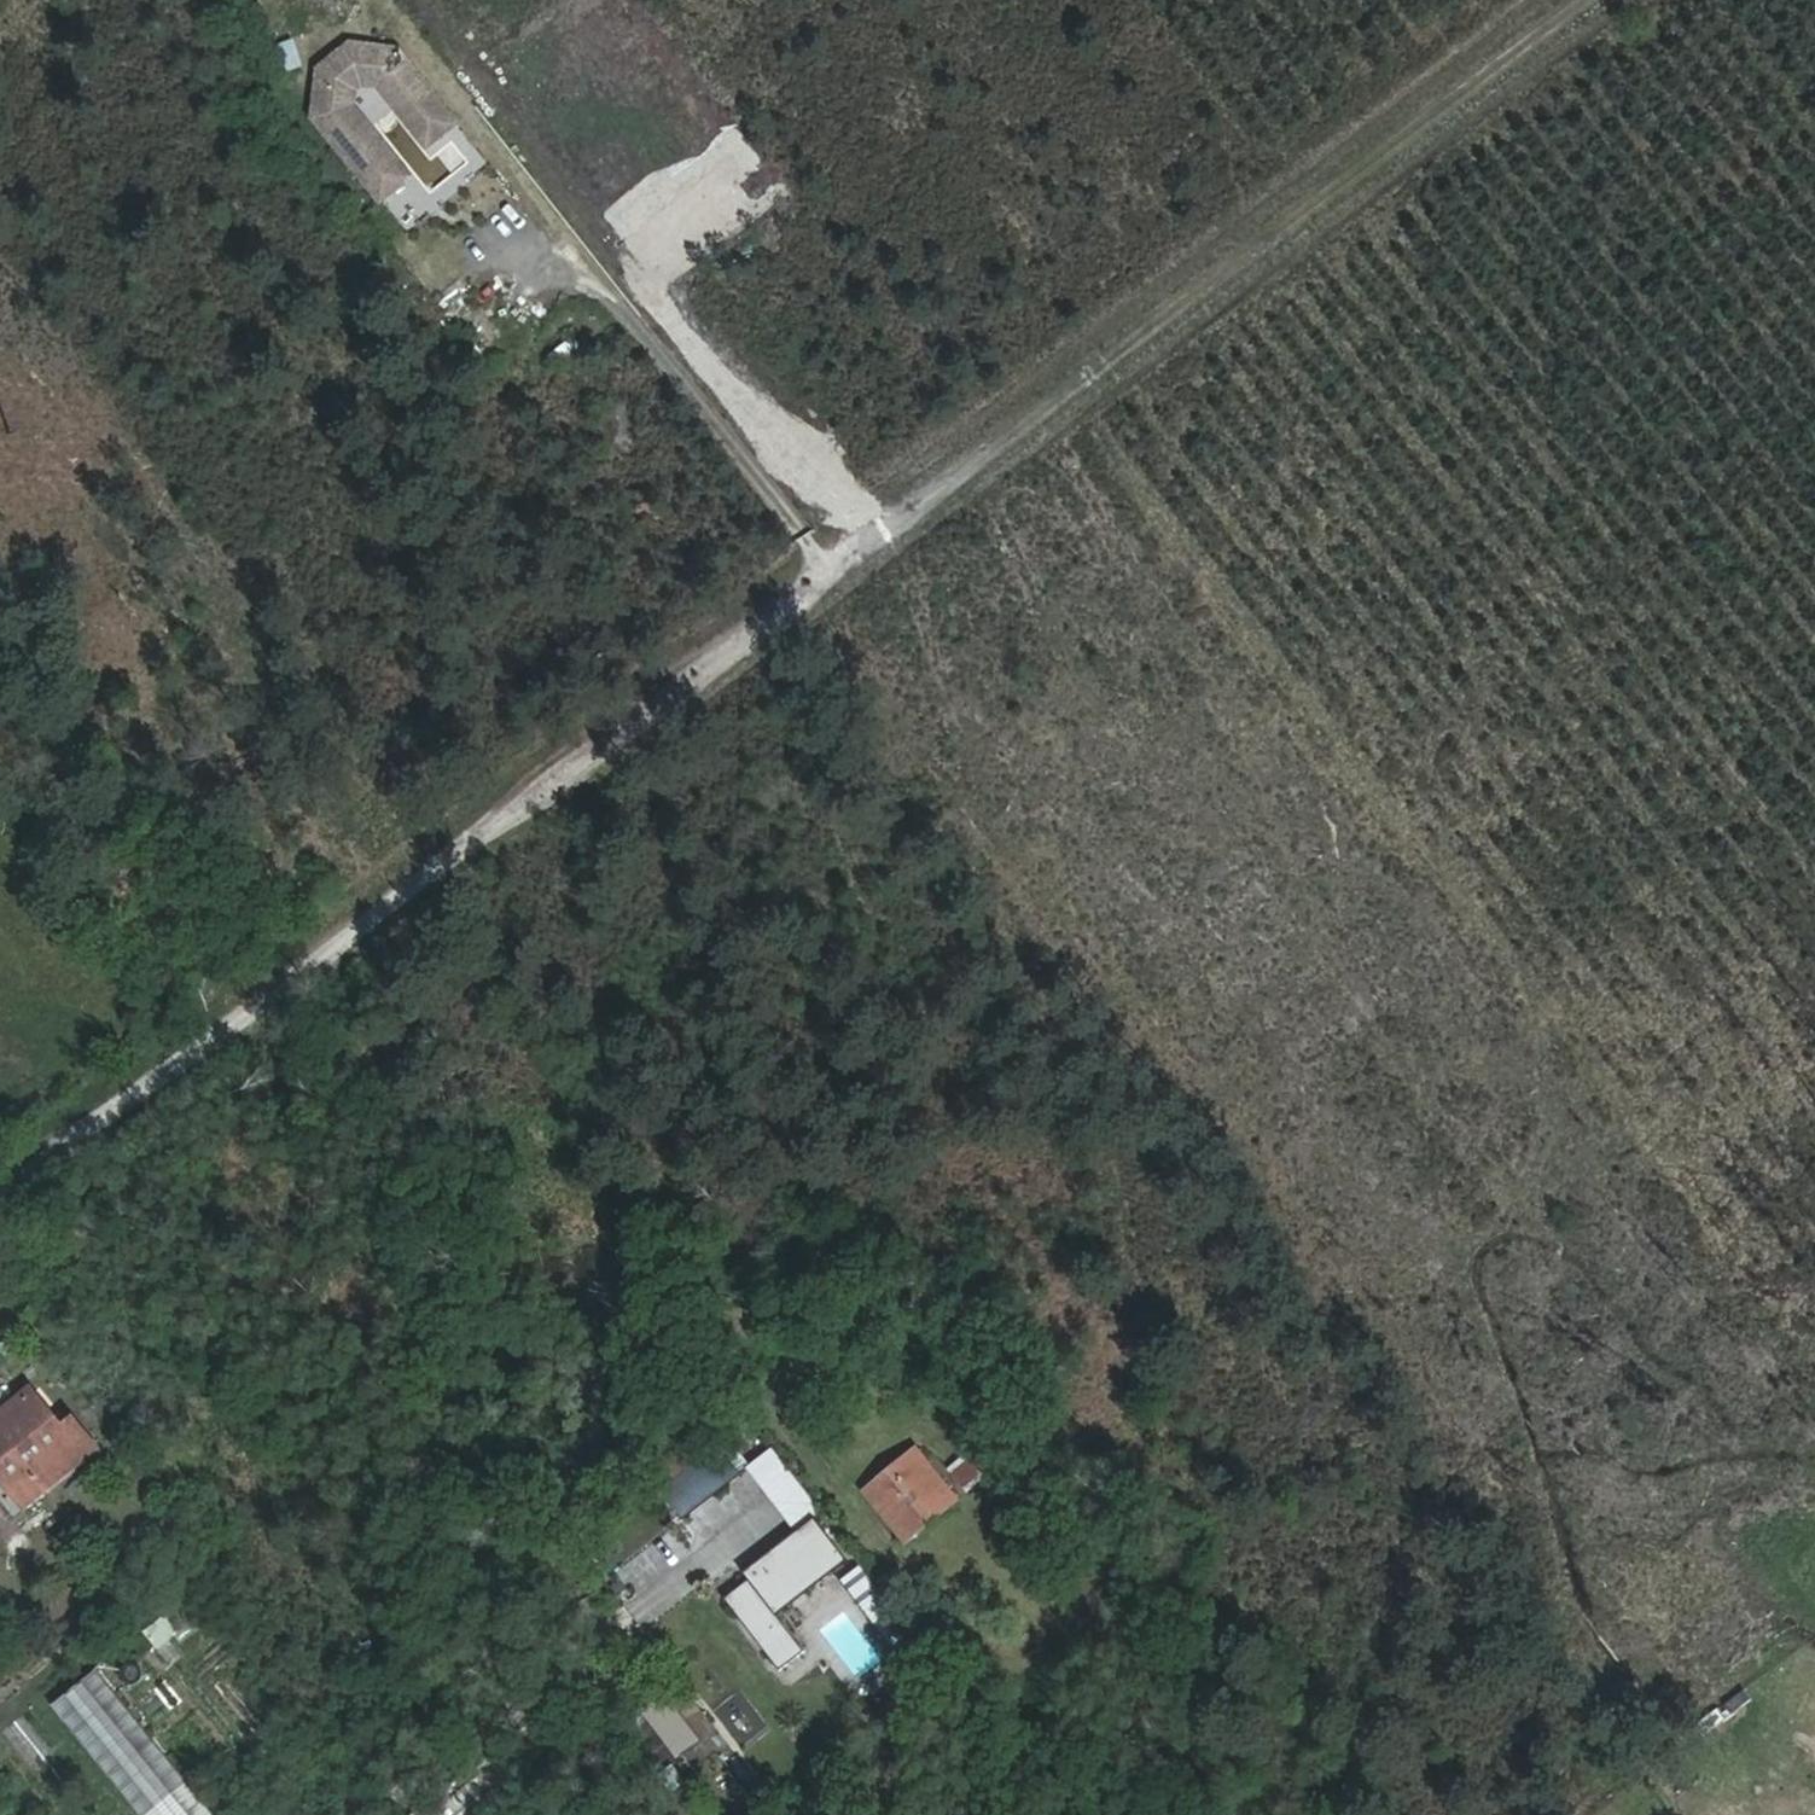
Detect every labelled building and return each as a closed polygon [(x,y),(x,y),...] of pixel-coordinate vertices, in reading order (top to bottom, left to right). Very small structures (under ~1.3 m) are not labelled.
[(461,129),(380,22),(311,74),(328,96),(307,112),(379,205),(417,176),(376,123),(392,112),(426,156),(461,129)] [(32,1398),(0,1424),(0,1482),(22,1510),(97,1450),(77,1425),(63,1437),(32,1398)] [(687,1507),(738,1468),(721,1445),(669,1484),(687,1507)] [(948,1467),(962,1488),(984,1474),(970,1453),(948,1467)] [(960,1505),(926,1460),(878,1494),(911,1540),(960,1505)] [(769,1599),(833,1551),(815,1527),(798,1541),(789,1530),(744,1566),(748,1571),(769,1599)] [(769,1599),(748,1571),(722,1590),(776,1663),(802,1644),(769,1599)] [(144,1631),(156,1647),(178,1631),(166,1615),(144,1631)] [(46,1701),(140,1814),(214,1814),(91,1664),(46,1701)]
